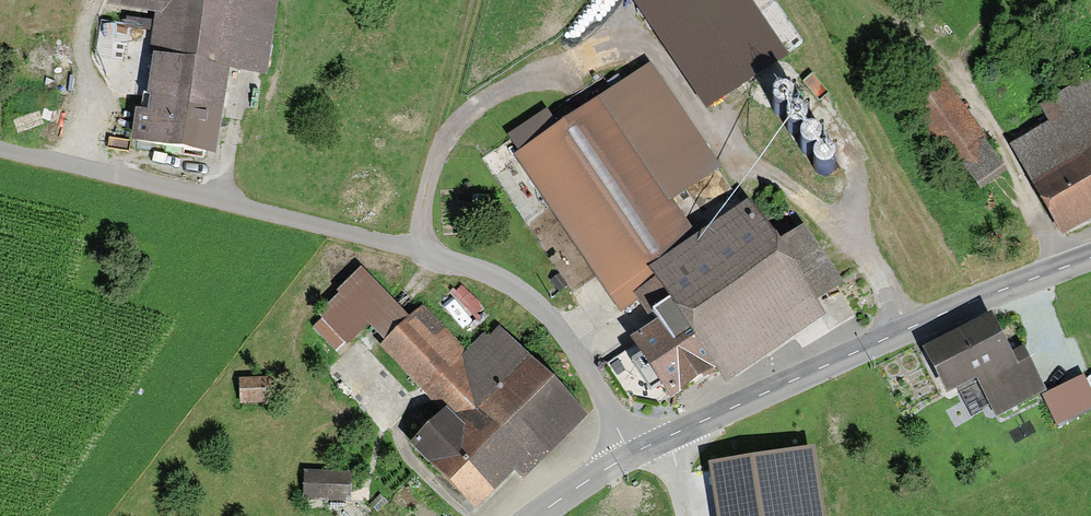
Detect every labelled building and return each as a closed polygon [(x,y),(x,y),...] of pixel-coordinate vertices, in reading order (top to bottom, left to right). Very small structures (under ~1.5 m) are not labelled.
[(106,5),(152,11),(136,124),(214,135),(223,66),(260,71),(270,0),(107,0),(106,5)] [(634,2),(705,115),(793,60),(783,44),(798,35),(792,25),(776,35),(753,0),(637,0),(634,2)] [(930,68),(897,91),(948,162),(955,157),(976,186),(1002,167),(930,68)] [(1012,134),(1064,232),(1090,218),(1090,92),(1012,134)] [(597,100),(514,156),(619,313),(646,295),(663,322),(632,343),(668,397),(807,305),(744,210),(693,244),(597,100)] [(313,316),(343,346),(367,322),(390,345),(383,351),(444,412),(406,449),(474,515),(479,515),(578,418),(489,328),(462,356),(416,310),(407,319),(359,271),(313,316)] [(465,285),(455,293),(473,315),(483,307),(465,285)] [(917,353),(941,401),(973,385),(991,422),(1042,397),(1055,424),(1090,407),(1090,401),(1081,381),(1045,398),(1021,347),(1005,355),(988,319),(917,353)] [(715,471),(722,515),(817,515),(808,456),(715,471)] [(355,495),(353,466),(304,468),(305,497),(355,495)]
